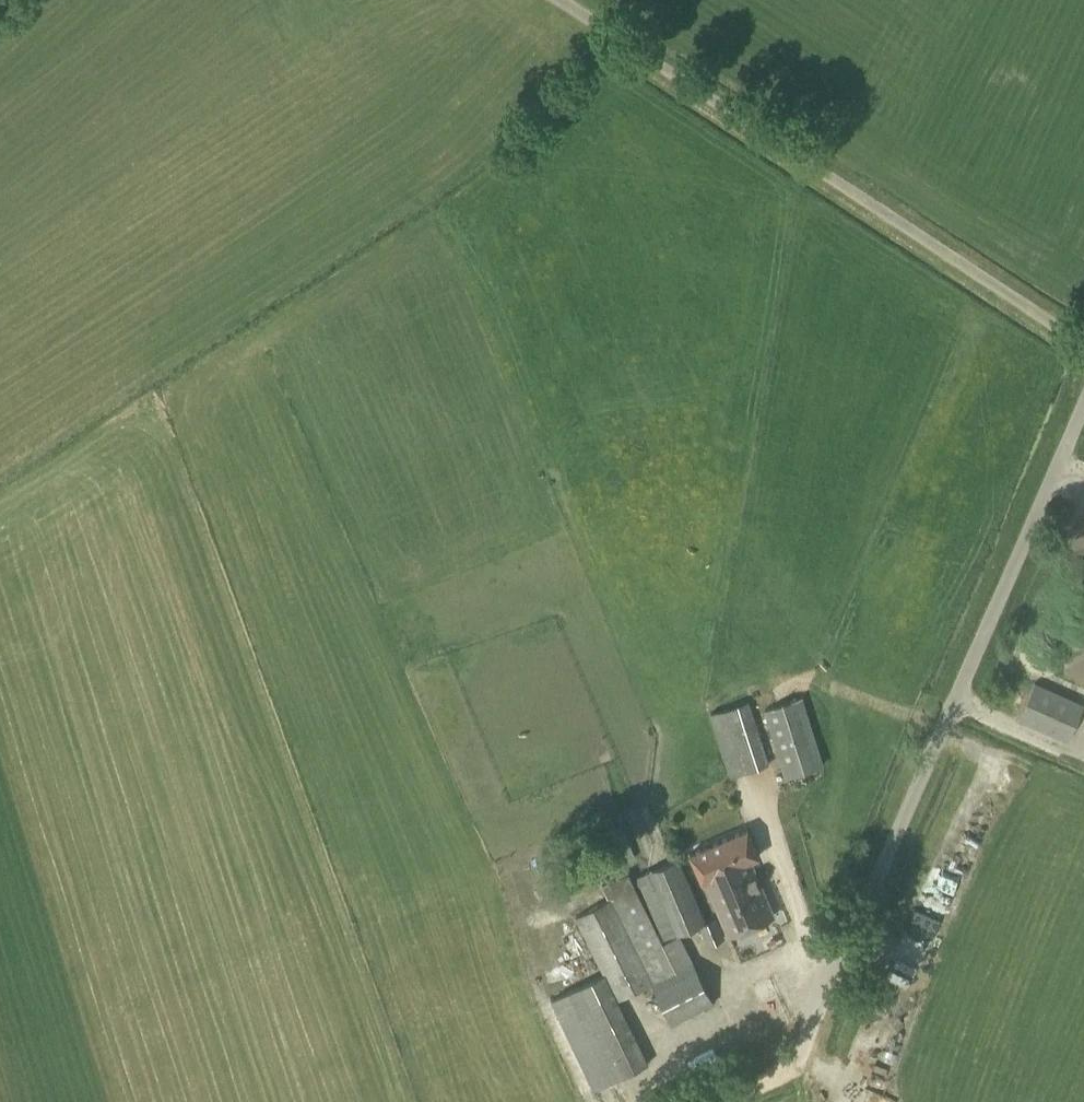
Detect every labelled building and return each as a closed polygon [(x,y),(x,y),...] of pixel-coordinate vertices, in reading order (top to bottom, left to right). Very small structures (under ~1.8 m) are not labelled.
[(1066,740),(1082,704),(1034,683),(1018,719),(1066,740)] [(785,776),(822,764),(801,698),(763,710),(785,776)] [(730,776),(768,764),(747,701),(710,713),(730,776)] [(601,885),(608,899),(576,916),(616,999),(651,982),(672,1024),(713,1003),(678,934),(677,933),(698,924),(707,944),(723,937),(721,931),(725,929),(727,935),(773,916),(749,860),(758,856),(746,829),(689,853),(700,880),(703,879),(722,922),(718,924),(715,917),(704,921),(677,858),(650,870),(636,876),(659,930),(657,931),(628,872),(601,885)] [(557,883),(543,886),(546,901),(560,898),(557,883)] [(592,1088),(621,1075),(647,1063),(603,974),(550,1000),(592,1088)]
